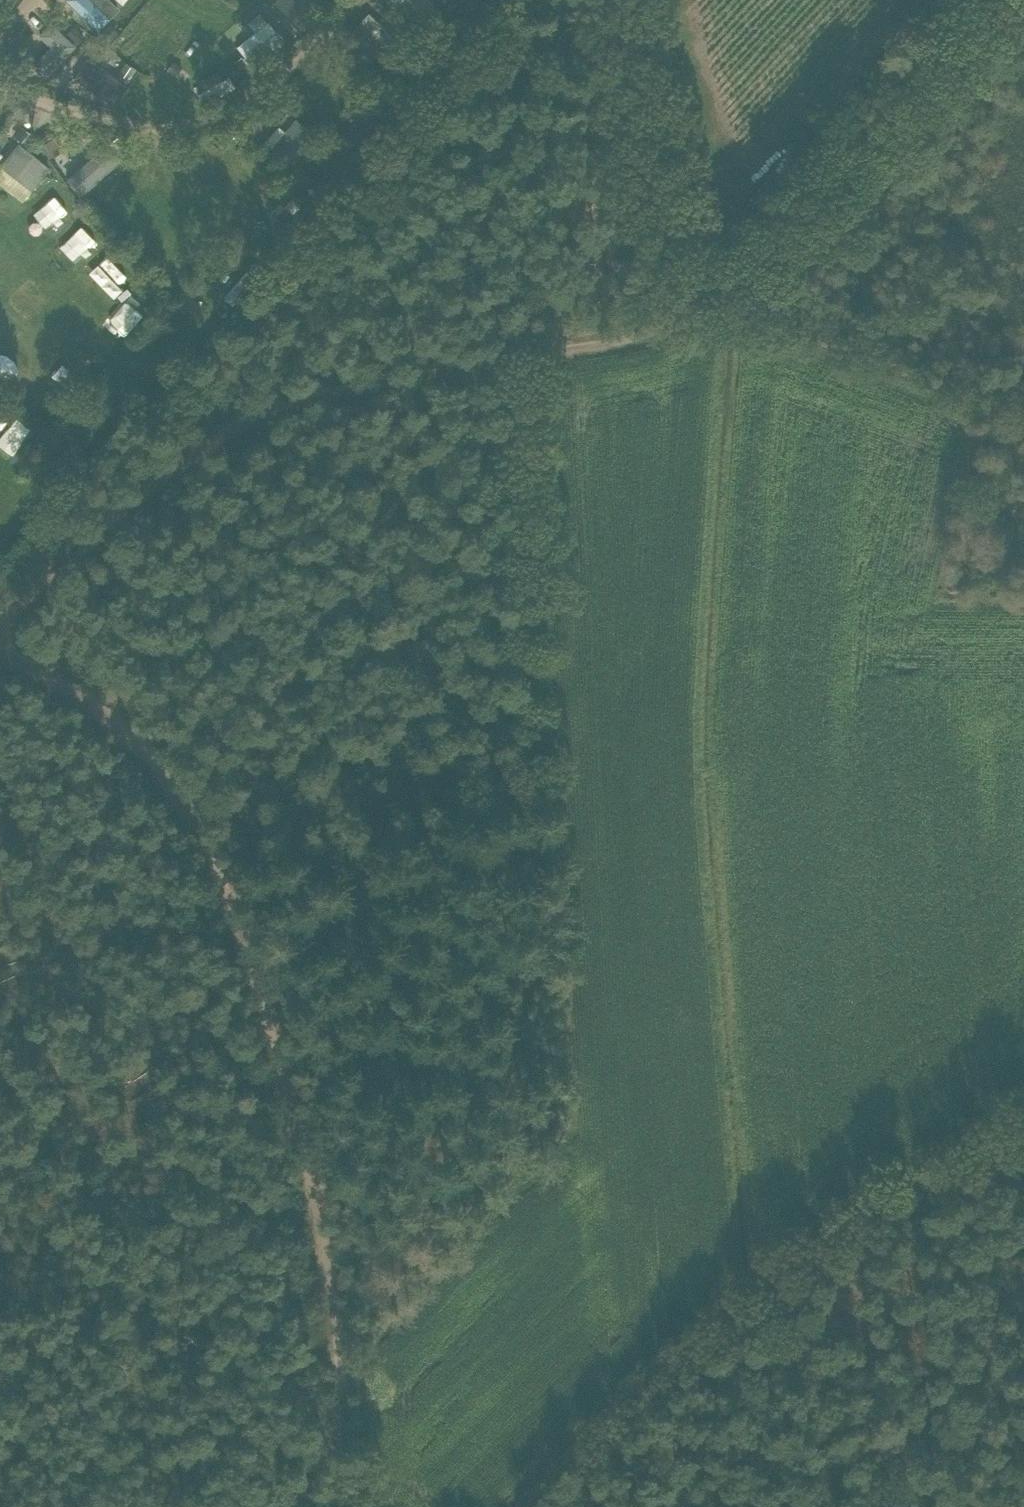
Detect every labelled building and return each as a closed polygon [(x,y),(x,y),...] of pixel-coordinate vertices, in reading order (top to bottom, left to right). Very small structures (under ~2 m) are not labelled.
[(119,8),(111,0),(64,0),(63,1),(98,32),(119,8)] [(259,67),(285,38),(255,12),(245,23),(253,30),(237,48),(259,67)] [(243,20),(227,35),(236,45),(252,31),(243,20)] [(53,22),(20,52),(43,77),(76,46),(53,22)] [(353,57),(345,66),(353,73),(361,65),(353,57)] [(116,102),(124,79),(90,66),(81,89),(116,102)] [(146,93),(174,110),(187,89),(159,71),(146,93)] [(280,94),(271,103),(282,116),(292,107),(280,94)] [(267,138),(281,154),(298,140),(283,124),(267,138)] [(48,133),(40,138),(48,150),(55,145),(48,133)] [(50,170),(19,142),(0,162),(0,184),(21,202),(50,170)] [(66,176),(83,194),(117,162),(101,144),(66,176)] [(111,308),(125,321),(141,305),(127,292),(111,308)] [(13,392),(24,381),(7,364),(0,371),(0,380),(13,392)] [(29,425),(10,417),(0,440),(0,444),(18,452),(29,425)]
